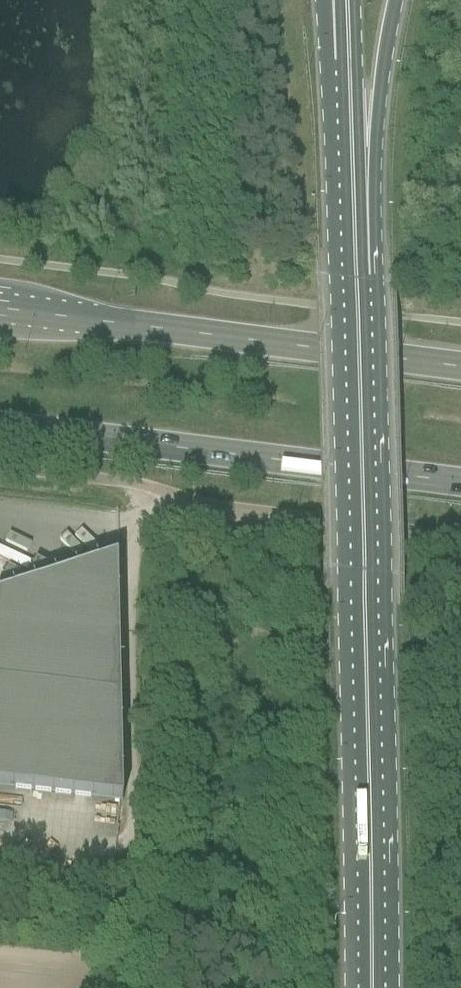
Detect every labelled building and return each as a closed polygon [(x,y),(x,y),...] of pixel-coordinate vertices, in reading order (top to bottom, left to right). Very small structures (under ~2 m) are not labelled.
[(122,803),(117,560),(57,580),(54,570),(35,561),(27,579),(8,569),(0,585),(0,590),(11,595),(0,599),(0,788),(122,803)]
